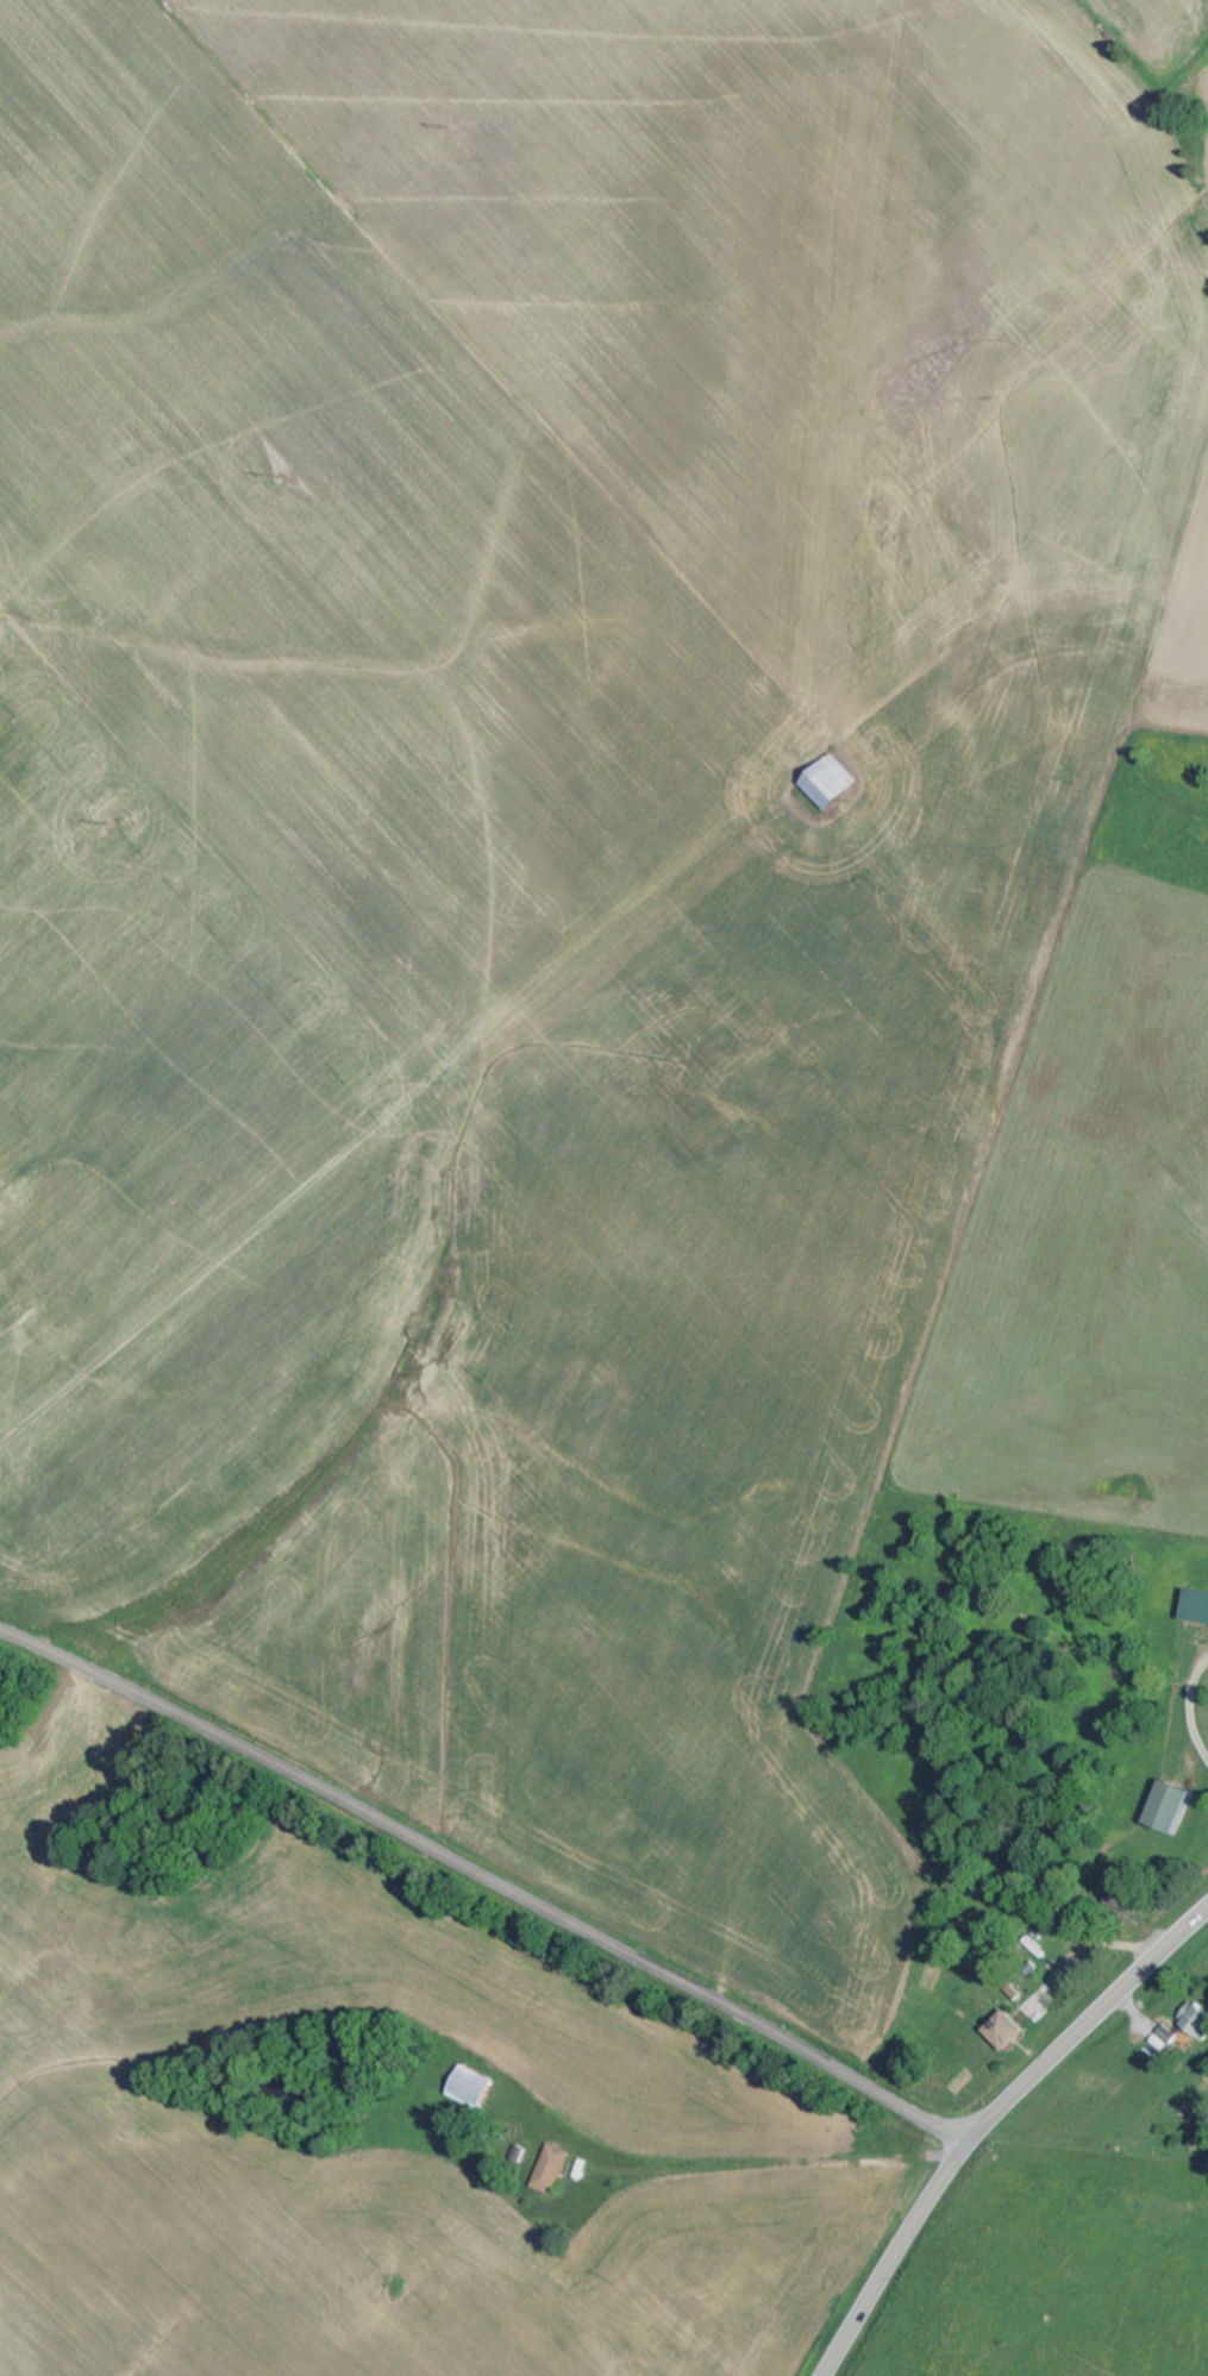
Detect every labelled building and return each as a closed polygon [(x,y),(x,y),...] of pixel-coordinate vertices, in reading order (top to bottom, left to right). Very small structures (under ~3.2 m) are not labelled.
[(801,784),(827,812),(861,781),(834,753),(801,784)] [(1186,1589),(1181,1622),(1207,1626),(1207,1593),(1186,1589)] [(1144,1824),(1178,1835),(1193,1793),(1160,1781),(1144,1824)] [(1202,2005),(1183,2021),(1204,2044),(1207,2040),(1207,2012),(1202,2005)] [(984,2031),(1005,2052),(1027,2031),(1006,2010),(984,2031)] [(448,2096),(481,2110),(494,2079),(461,2066),(448,2096)] [(574,2153),(552,2144),(533,2188),(555,2197),(574,2153)]
